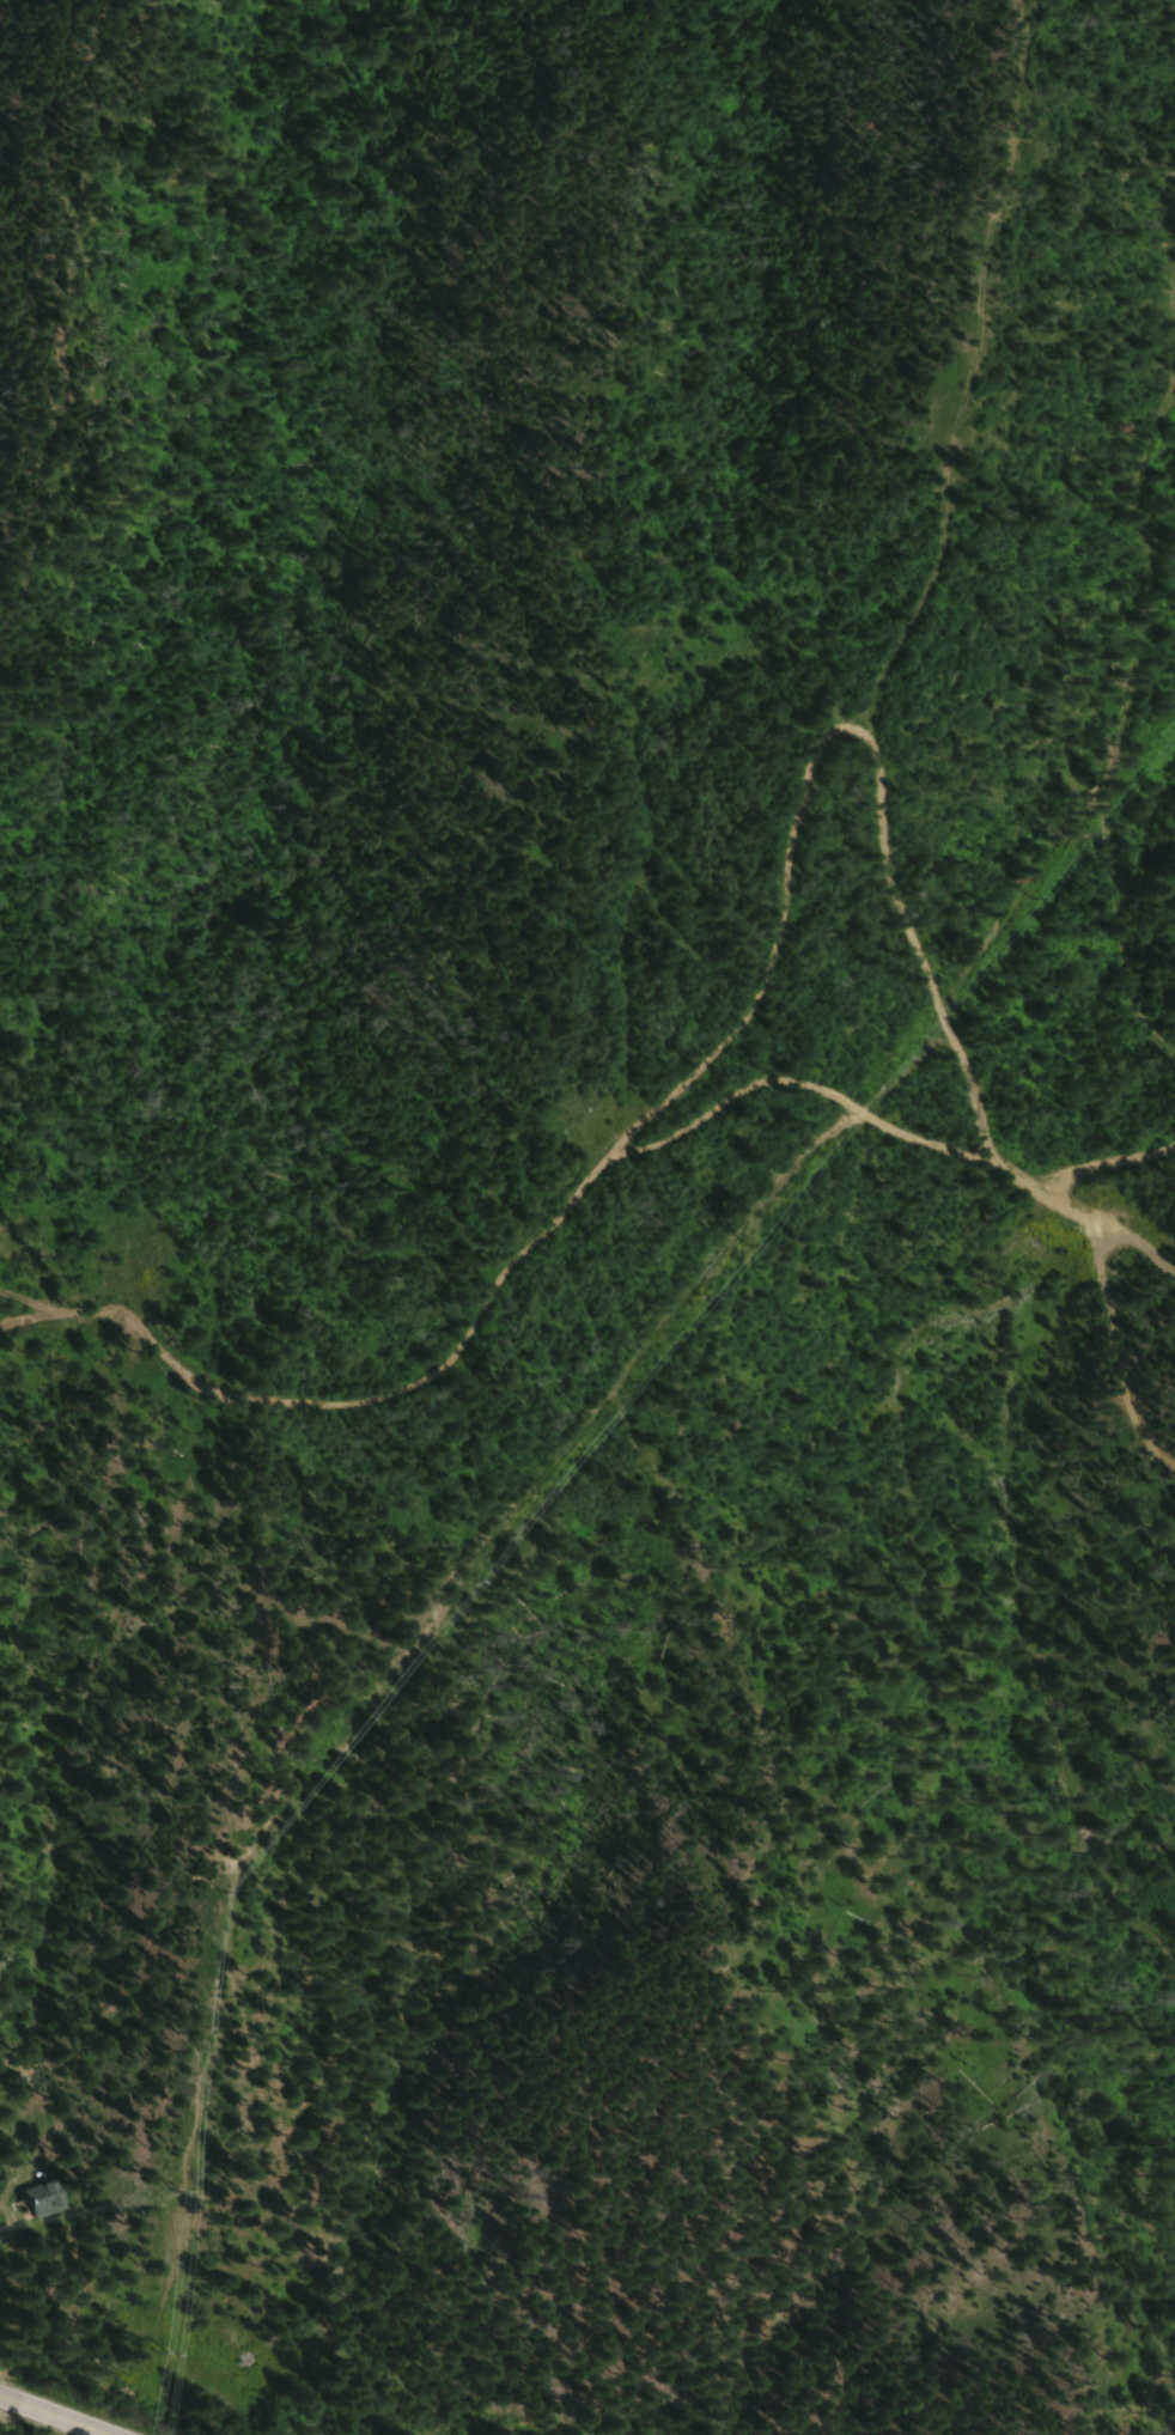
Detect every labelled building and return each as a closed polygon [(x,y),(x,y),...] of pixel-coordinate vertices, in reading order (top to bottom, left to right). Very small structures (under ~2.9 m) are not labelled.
[(27,2189),(35,2220),(67,2211),(59,2180),(27,2189)]
